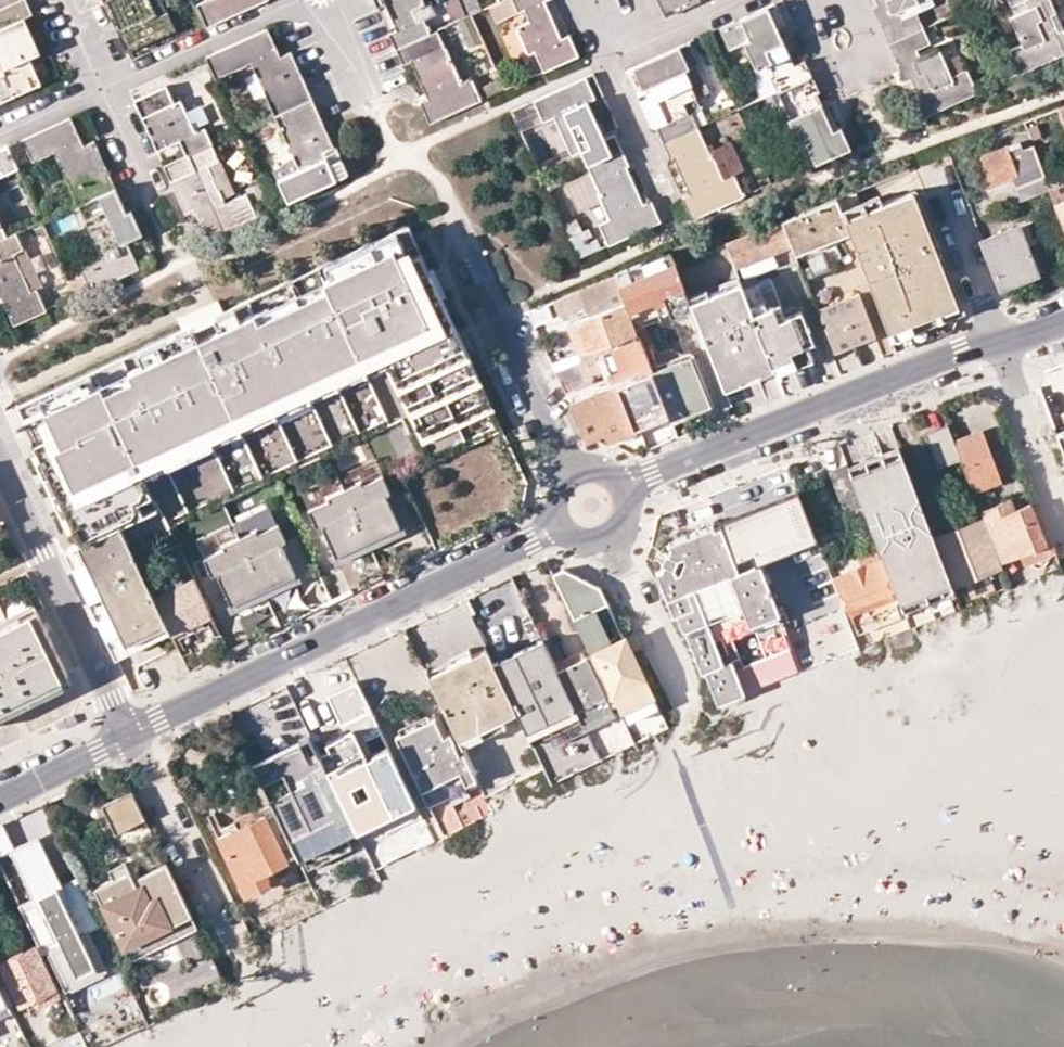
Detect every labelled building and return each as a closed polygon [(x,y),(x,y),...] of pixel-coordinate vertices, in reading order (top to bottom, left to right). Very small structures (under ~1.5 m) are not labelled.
[(41,81),(28,54),(38,49),(23,16),(32,12),(26,0),(16,0),(0,7),(0,64),(3,71),(0,73),(0,100),(41,81)] [(261,0),(202,0),(194,3),(205,25),(261,0)] [(397,30),(390,33),(397,48),(430,33),(423,17),(417,20),(412,8),(424,3),(423,0),(383,0),(397,30)] [(577,54),(568,34),(561,37),(544,0),(512,0),(517,11),(523,8),(529,21),(517,26),(528,53),(534,50),(543,70),(577,54)] [(697,0),(659,0),(665,15),(697,0)] [(877,2),(872,4),(889,42),(923,27),(915,12),(903,17),(899,8),(916,0),(876,0),(877,2)] [(899,8),(903,17),(915,12),(934,3),(933,0),(916,0),(899,8)] [(1063,52),(1063,33),(1062,30),(1059,32),(1050,14),(1055,12),(1050,0),(1024,0),(1028,8),(1010,16),(1022,43),(1007,50),(1017,72),(1063,52)] [(783,23),(774,2),(718,27),(728,49),(743,42),(755,67),(767,62),(773,74),(754,82),(761,96),(776,90),(810,74),(804,59),(793,64),(775,26),(783,23)] [(921,116),(976,91),(966,69),(950,76),(938,49),(920,57),(916,47),(929,41),(923,27),(889,42),(905,79),(911,77),(918,94),(913,96),(921,116)] [(267,29),(203,57),(213,78),(250,62),(275,115),(312,98),(290,51),(279,56),(267,29)] [(431,121),(480,98),(471,78),(461,82),(437,30),(430,33),(397,48),(404,63),(410,60),(428,98),(421,101),(431,121)] [(686,42),(632,66),(642,87),(649,84),(653,93),(666,122),(656,127),(663,141),(697,126),(690,110),(699,106),(695,95),(708,90),(686,42)] [(810,74),(776,90),(799,142),(788,148),(798,169),(815,162),(849,146),(840,125),(831,128),(813,90),(817,88),(810,74)] [(583,76),(534,100),(543,119),(553,114),(571,153),(579,149),(585,164),(620,149),(613,133),(604,137),(586,99),(592,96),(583,76)] [(134,99),(157,149),(180,139),(187,154),(211,144),(203,127),(194,131),(179,98),(173,101),(165,85),(134,99)] [(650,126),(656,127),(666,122),(653,93),(638,100),(650,126)] [(287,200),(335,178),(323,150),(333,145),(312,98),(275,115),(300,168),(277,178),(287,200)] [(70,117),(22,139),(32,159),(54,150),(78,204),(115,187),(93,140),(83,145),(70,117)] [(692,217),(743,194),(733,173),(744,168),(731,138),(707,149),(697,126),(663,141),(671,158),(673,157),(689,193),(682,196),(692,217)] [(1051,183),(1037,146),(1027,150),(1024,142),(979,159),(990,189),(1017,179),(1026,202),(1054,191),(1051,183)] [(187,154),(164,165),(186,213),(195,209),(207,236),(255,214),(246,193),(225,202),(208,163),(217,159),(211,144),(187,154)] [(0,149),(0,174),(17,166),(8,145),(0,149)] [(333,145),(323,150),(335,178),(347,173),(333,145)] [(609,243),(660,219),(650,198),(642,202),(625,165),(627,164),(620,149),(585,164),(588,171),(565,181),(578,211),(602,200),(609,217),(599,222),(609,243)] [(1063,215),(1063,178),(1051,183),(1054,191),(1060,204),(1063,215)] [(115,187),(78,204),(102,258),(82,267),(91,288),(138,266),(126,239),(141,232),(132,210),(126,213),(115,187)] [(849,231),(888,331),(960,302),(915,190),(843,218),(849,231)] [(836,198),(782,220),(791,244),(794,253),(849,231),(843,218),(836,198)] [(17,231),(4,203),(0,204),(0,239),(17,231)] [(1042,213),(982,237),(1002,288),(1039,273),(1028,245),(1051,236),(1042,213)] [(443,262),(421,217),(406,225),(428,270),(443,262)] [(782,220),(726,243),(734,265),(791,244),(782,220)] [(50,479),(80,542),(120,524),(160,506),(168,524),(401,413),(423,460),(500,423),(428,270),(406,225),(404,221),(15,406),(50,479)] [(0,239),(0,296),(1,296),(13,322),(46,308),(36,288),(41,285),(17,231),(0,239)] [(673,253),(617,275),(618,279),(628,304),(632,314),(666,300),(673,317),(695,308),(692,302),(673,253)] [(628,304),(618,279),(557,302),(563,317),(587,308),(590,318),(628,304)] [(773,279),(746,289),(777,369),(779,374),(799,366),(793,352),(810,345),(816,343),(804,312),(788,318),(773,279)] [(695,308),(727,389),(777,369),(746,289),(743,282),(692,302),(695,308)] [(820,306),(836,349),(873,335),(857,292),(820,306)] [(960,302),(888,331),(891,339),(963,311),(960,302)] [(628,304),(590,318),(577,324),(587,353),(621,340),(640,334),(636,326),(632,314),(628,304)] [(644,344),(645,347),(651,345),(643,324),(636,326),(640,334),(641,337),(644,344)] [(641,337),(625,343),(631,357),(640,354),(638,347),(644,344),(641,337)] [(638,378),(572,404),(587,440),(606,432),(608,440),(671,415),(654,370),(645,347),(644,344),(638,347),(640,354),(631,357),(638,378)] [(815,360),(810,345),(793,352),(799,366),(815,360)] [(654,370),(671,415),(672,417),(710,402),(692,355),(654,370)] [(590,381),(581,361),(555,371),(564,392),(590,381)] [(959,457),(952,438),(946,424),(925,433),(938,465),(959,457)] [(959,457),(974,494),(1002,482),(981,427),(952,438),(959,457)] [(1063,455),(1063,427),(1054,431),(1063,455)] [(863,503),(900,600),(950,581),(933,535),(901,454),(851,474),(863,503)] [(863,503),(851,474),(847,463),(829,470),(844,510),(863,503)] [(398,522),(383,490),(388,489),(379,471),(359,480),(358,477),(325,493),(326,496),(306,506),(314,523),(319,521),(334,553),(398,522)] [(800,495),(720,526),(737,570),(760,562),(817,540),(800,495)] [(1054,553),(1035,502),(1016,510),(1012,499),(985,509),(1004,560),(1021,554),(1024,564),(1054,553)] [(120,524),(132,550),(172,530),(168,524),(160,506),(120,524)] [(933,535),(950,581),(952,587),(966,582),(988,573),(1003,568),(983,516),(933,535)] [(294,572),(279,540),(284,538),(275,521),(255,530),(253,527),(221,543),(222,546),(202,555),(211,573),(215,571),(230,603),(294,572)] [(64,549),(112,648),(166,622),(153,595),(132,550),(120,524),(80,542),(64,549)] [(779,613),(760,562),(737,570),(720,526),(713,529),(711,526),(670,542),(672,547),(668,553),(659,549),(654,560),(663,564),(658,572),(674,614),(678,612),(703,671),(705,669),(711,688),(718,702),(744,692),(731,660),(723,663),(713,638),(779,613)] [(834,574),(854,623),(897,606),(873,548),(856,554),(860,564),(834,574)] [(658,708),(623,635),(606,643),(591,611),(608,603),(598,583),(562,567),(552,573),(591,652),(585,655),(616,718),(621,717),(625,724),(658,708)] [(170,630),(172,634),(212,614),(193,575),(181,580),(177,570),(158,579),(163,590),(153,595),(166,622),(170,630)] [(988,573),(966,582),(972,596),(994,587),(988,573)] [(37,611),(33,605),(0,620),(0,629),(37,611)] [(66,672),(37,611),(0,629),(0,704),(66,672)] [(166,622),(112,648),(116,656),(170,630),(166,622)] [(427,676),(457,739),(515,710),(484,647),(427,676)] [(556,669),(545,648),(502,669),(532,731),(545,725),(556,747),(586,732),(556,669)] [(556,669),(586,732),(616,718),(585,655),(556,669)] [(0,704),(0,715),(70,680),(66,672),(0,704)] [(293,698),(306,727),(324,718),(310,690),(293,698)] [(476,779),(463,752),(458,754),(448,733),(443,736),(434,718),(397,736),(421,788),(460,770),(466,784),(476,779)] [(359,830),(314,737),(256,765),(266,785),(288,774),(296,790),(273,801),(278,811),(300,857),(307,854),(313,867),(355,847),(349,835),(359,830)] [(423,817),(387,745),(338,770),(372,841),(423,817)] [(466,784),(460,770),(421,788),(428,802),(466,784)] [(117,836),(146,822),(132,793),(103,807),(117,836)] [(300,857),(278,811),(220,839),(244,887),(270,874),(294,863),(293,860),(300,857)] [(64,888),(41,840),(18,851),(5,824),(0,826),(0,860),(12,854),(35,902),(23,908),(44,953),(50,950),(70,992),(110,972),(91,931),(103,925),(81,879),(64,888)] [(202,929),(171,865),(139,880),(131,863),(114,872),(118,881),(99,890),(128,950),(148,940),(154,952),(202,929)] [(270,874),(244,887),(249,898),(275,885),(270,874)] [(154,952),(148,940),(128,950),(134,962),(154,952)] [(62,999),(37,948),(5,964),(25,1007),(38,1001),(42,1008),(62,999)] [(0,979),(0,1004),(10,999),(0,979)]
